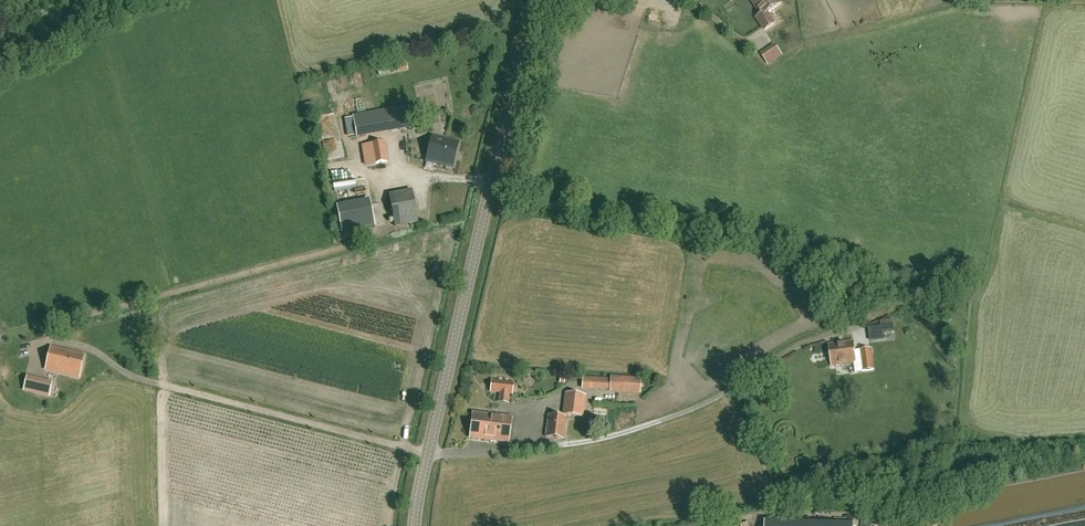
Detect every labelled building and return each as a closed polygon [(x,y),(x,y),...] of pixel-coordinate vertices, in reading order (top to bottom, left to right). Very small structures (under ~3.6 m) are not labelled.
[(762,16),(758,19),(765,31),(775,24),(768,13),(781,4),(779,0),(752,0),(762,16)] [(763,57),(768,65),(783,55),(778,47),(763,57)] [(396,65),(398,72),(407,70),(406,62),(396,65)] [(304,104),(306,113),(316,111),(314,102),(304,104)] [(408,109),(386,112),(389,131),(412,127),(408,109)] [(458,143),(431,137),(425,162),(452,168),(458,143)] [(384,142),(371,145),(361,146),(364,166),(387,162),(384,142)] [(355,180),(333,184),(334,191),(356,187),(355,180)] [(395,227),(417,222),(411,191),(389,195),(395,227)] [(370,205),(337,211),(341,233),(375,227),(370,205)] [(883,334),(892,332),(890,322),(881,323),(883,334)] [(832,367),(856,364),(854,342),(829,345),(832,367)] [(84,356),(52,348),(47,369),(78,377),(84,356)] [(862,351),(865,372),(875,370),(872,349),(862,351)] [(23,391),(39,395),(43,380),(27,376),(23,391)] [(584,387),(610,388),(610,379),(584,378),(584,387)] [(490,392),(499,393),(498,403),(508,404),(509,394),(513,394),(514,384),(491,382),(490,392)] [(584,396),(579,395),(567,394),(564,415),(581,418),(584,396)] [(510,418),(473,413),(471,438),(507,443),(510,418)] [(563,440),(566,418),(548,416),(546,437),(563,440)]
